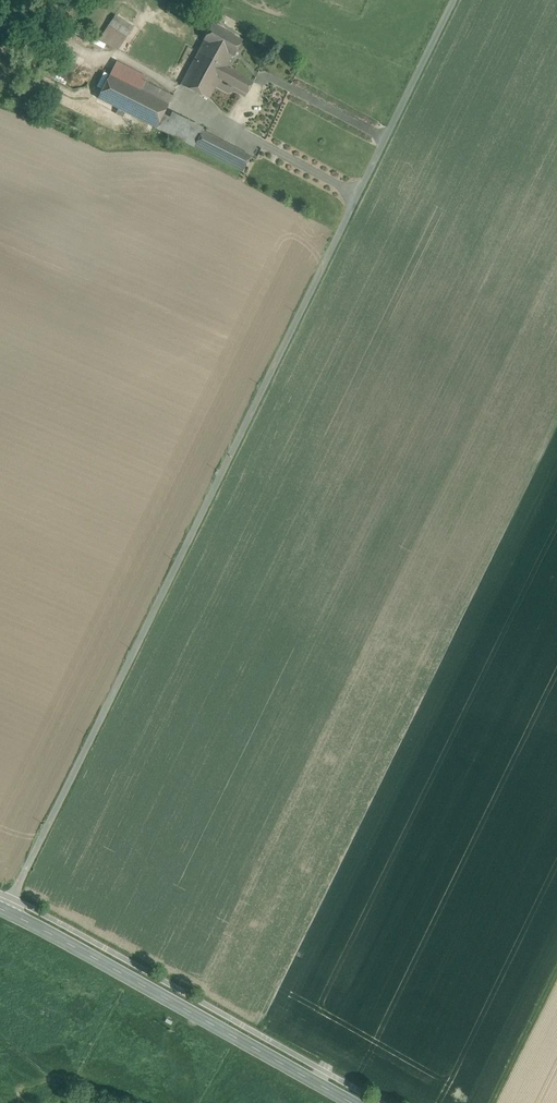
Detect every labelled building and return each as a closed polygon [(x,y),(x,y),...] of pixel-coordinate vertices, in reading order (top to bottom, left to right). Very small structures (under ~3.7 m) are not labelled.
[(226,15),(219,11),(214,21),(221,25),(226,15)] [(133,27),(115,15),(100,38),(118,50),(134,26),(133,26),(133,27)] [(205,40),(232,55),(234,56),(242,40),(212,24),(204,39),(205,40)] [(232,55),(205,40),(199,52),(226,67),(232,55)] [(226,67),(199,52),(181,84),(209,99),(220,79),(247,94),(254,82),(226,67)] [(147,77),(117,63),(111,75),(141,90),(145,82),(147,77)] [(111,75),(110,75),(98,98),(156,128),(165,111),(168,104),(141,90),(111,75)] [(172,96),(145,82),(141,90),(168,104),(172,96)] [(202,130),(165,111),(156,128),(194,147),(202,131),(202,130)] [(250,156),(202,131),(194,147),(243,171),(250,156)]
